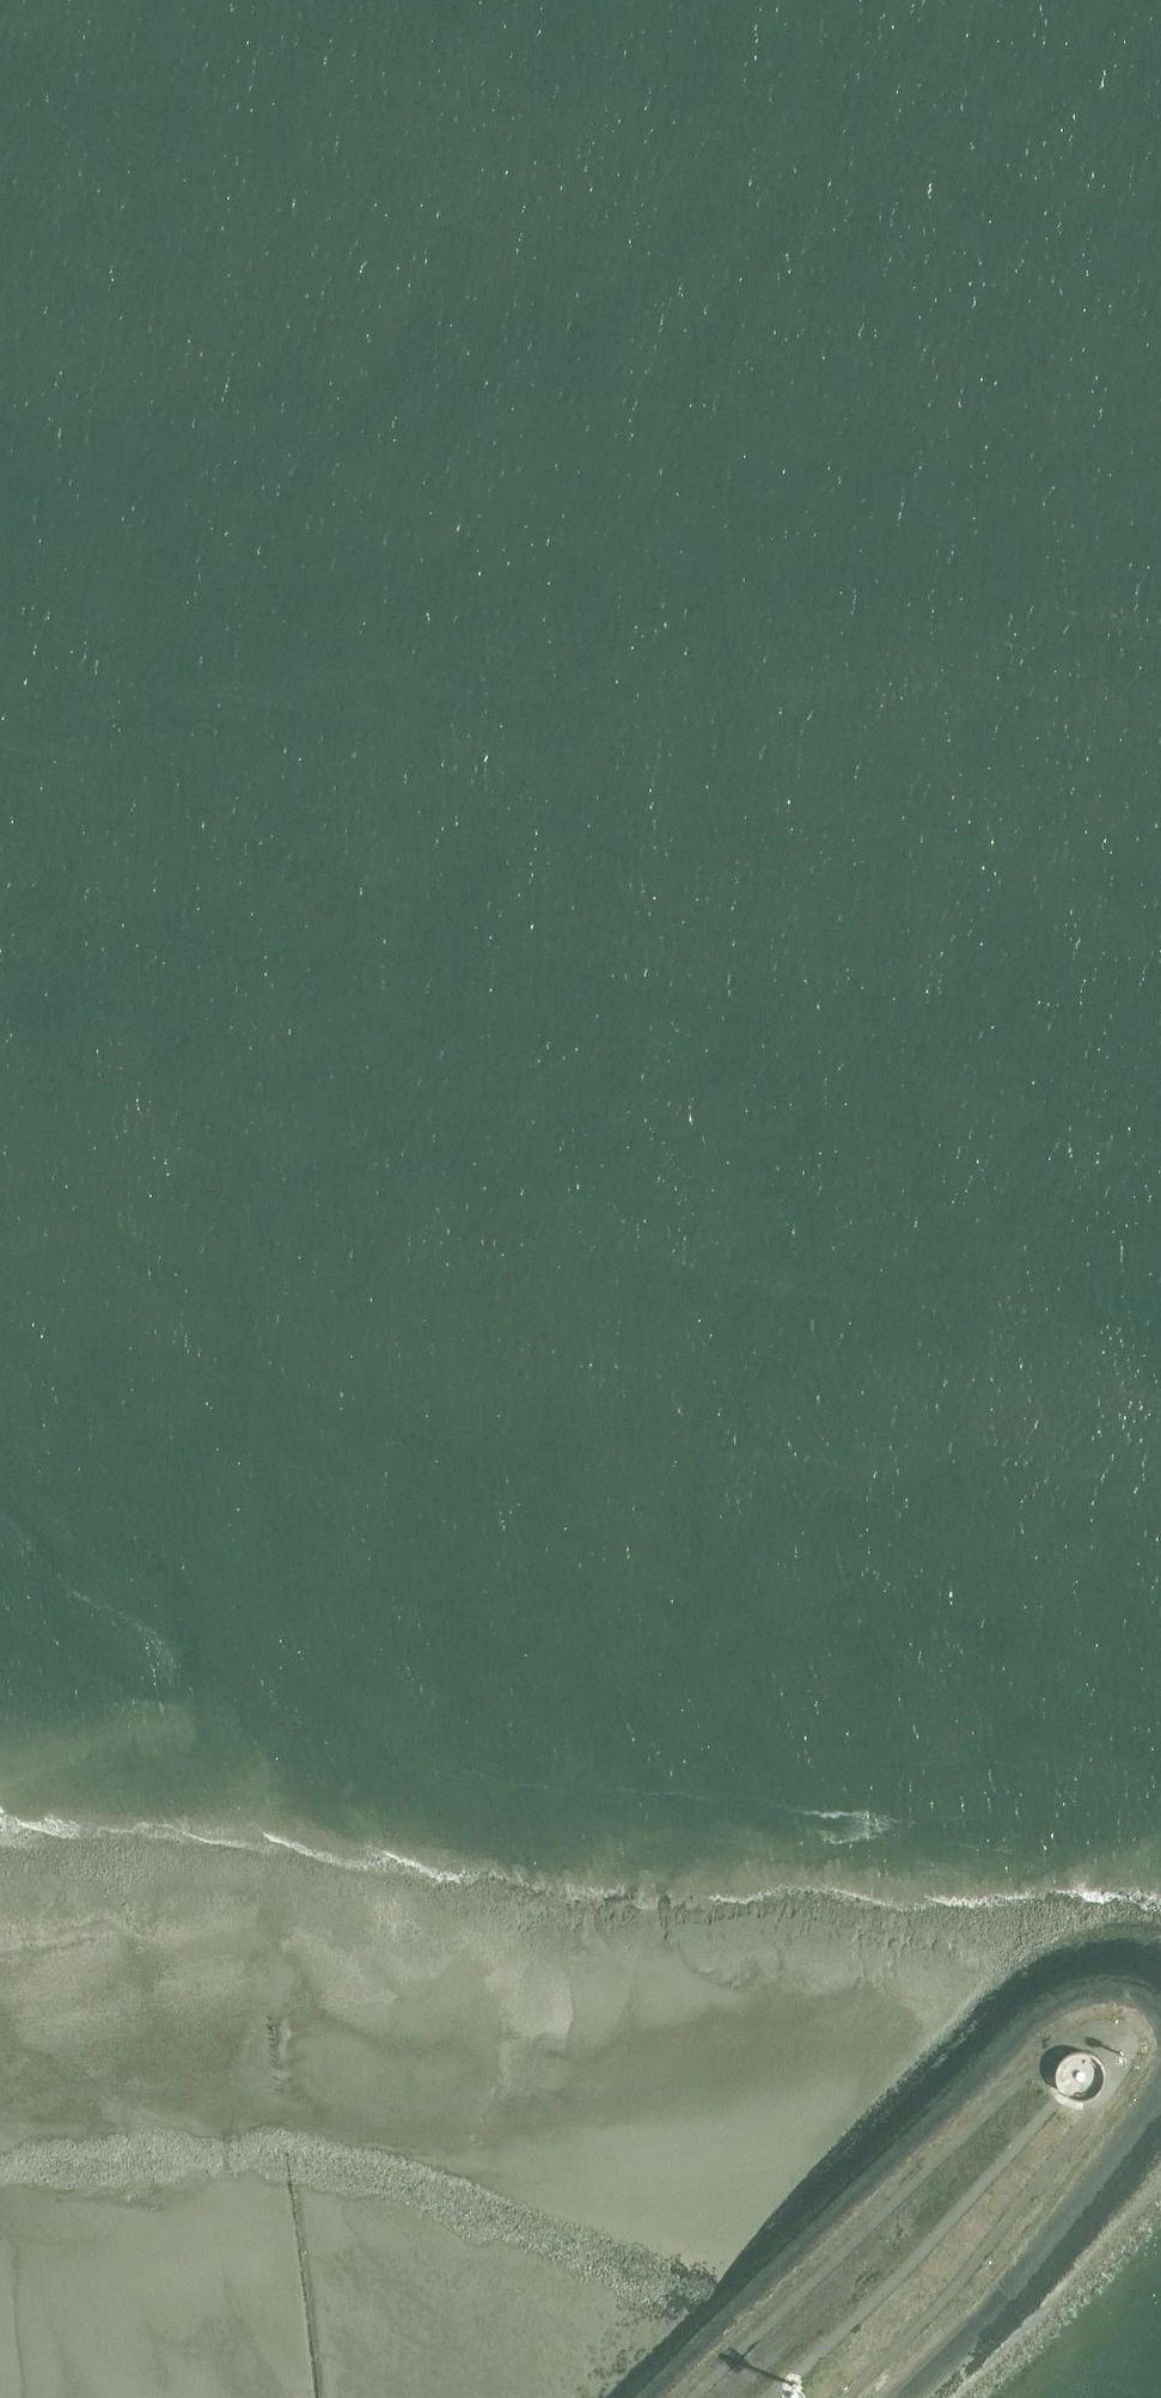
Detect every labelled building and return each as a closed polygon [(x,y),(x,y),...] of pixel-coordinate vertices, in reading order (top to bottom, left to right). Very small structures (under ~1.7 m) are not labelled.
[(1055,2067),(1054,2075),(1056,2083),(1059,2090),(1065,2096),(1073,2099),(1081,2100),(1089,2098),(1096,2094),(1102,2087),(1104,2079),(1104,2070),(1101,2062),(1096,2056),(1089,2051),(1080,2050),(1072,2051),(1065,2054),(1059,2060),(1055,2067)] [(782,2386),(792,2397),(804,2391),(803,2377),(789,2375),(782,2386)]
